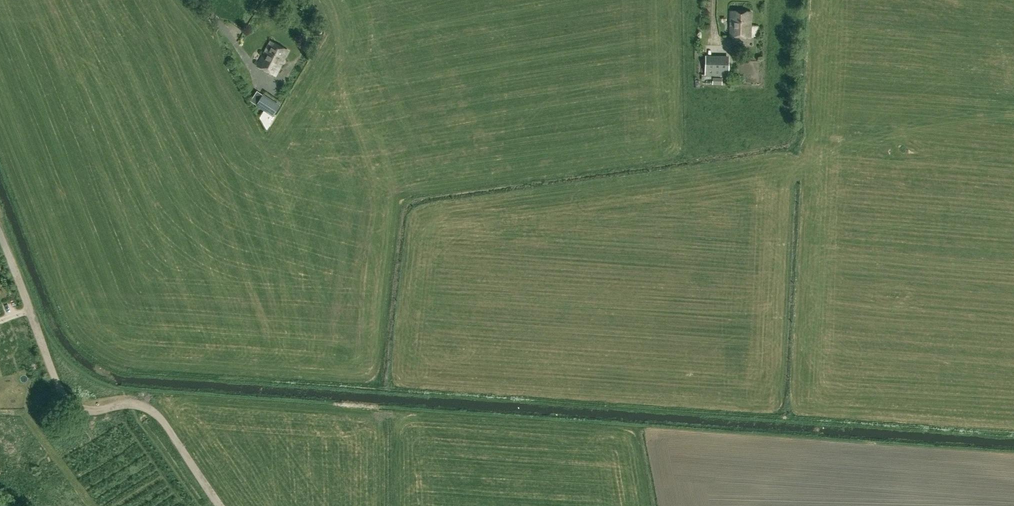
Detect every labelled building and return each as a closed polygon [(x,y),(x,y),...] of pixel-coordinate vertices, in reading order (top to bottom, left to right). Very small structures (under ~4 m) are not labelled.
[(751,38),(752,12),(731,11),(730,37),(751,38)] [(276,76),(289,51),(271,42),(258,67),(276,76)] [(705,56),(705,76),(729,76),(729,56),(705,56)] [(264,94),(256,105),(274,117),(281,106),(264,94)]
